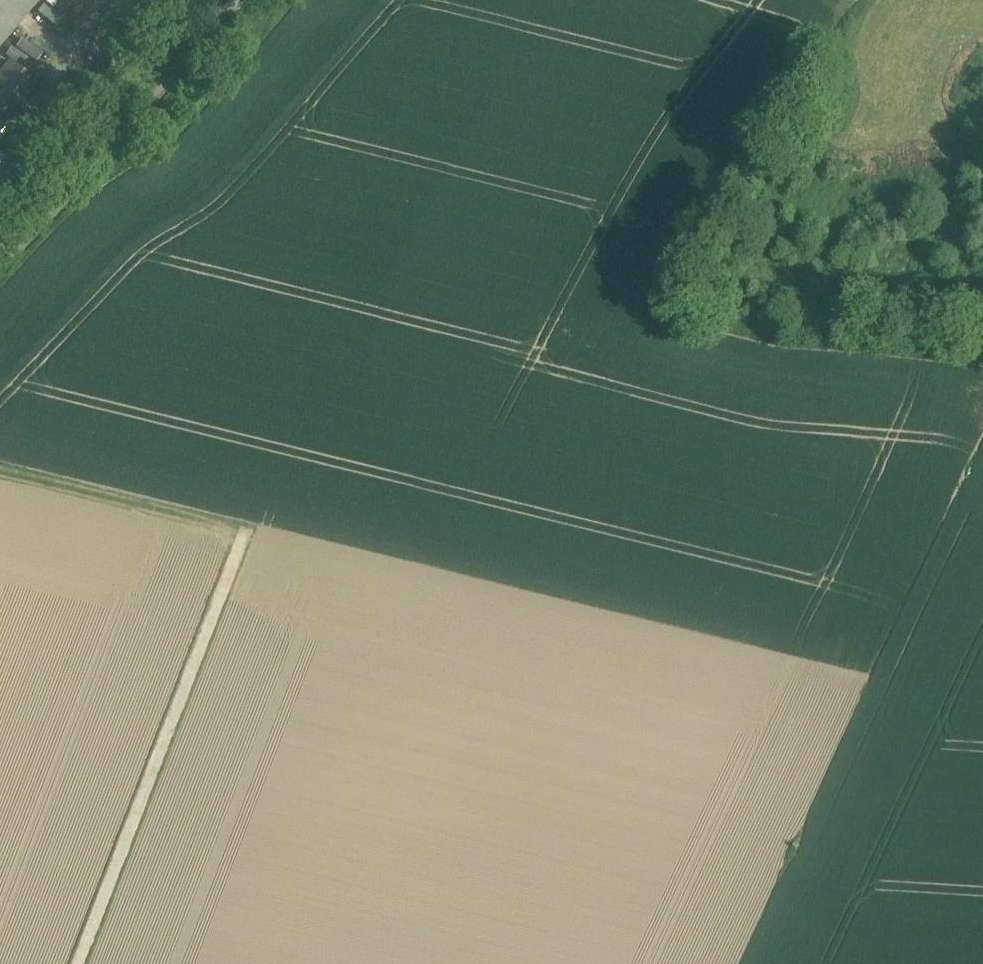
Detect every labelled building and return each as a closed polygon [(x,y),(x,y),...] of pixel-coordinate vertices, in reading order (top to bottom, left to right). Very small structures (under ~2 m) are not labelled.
[(37,0),(0,0),(0,44),(37,0)] [(0,74),(0,127),(34,85),(8,64),(0,74)] [(17,170),(0,155),(0,189),(17,170)]
